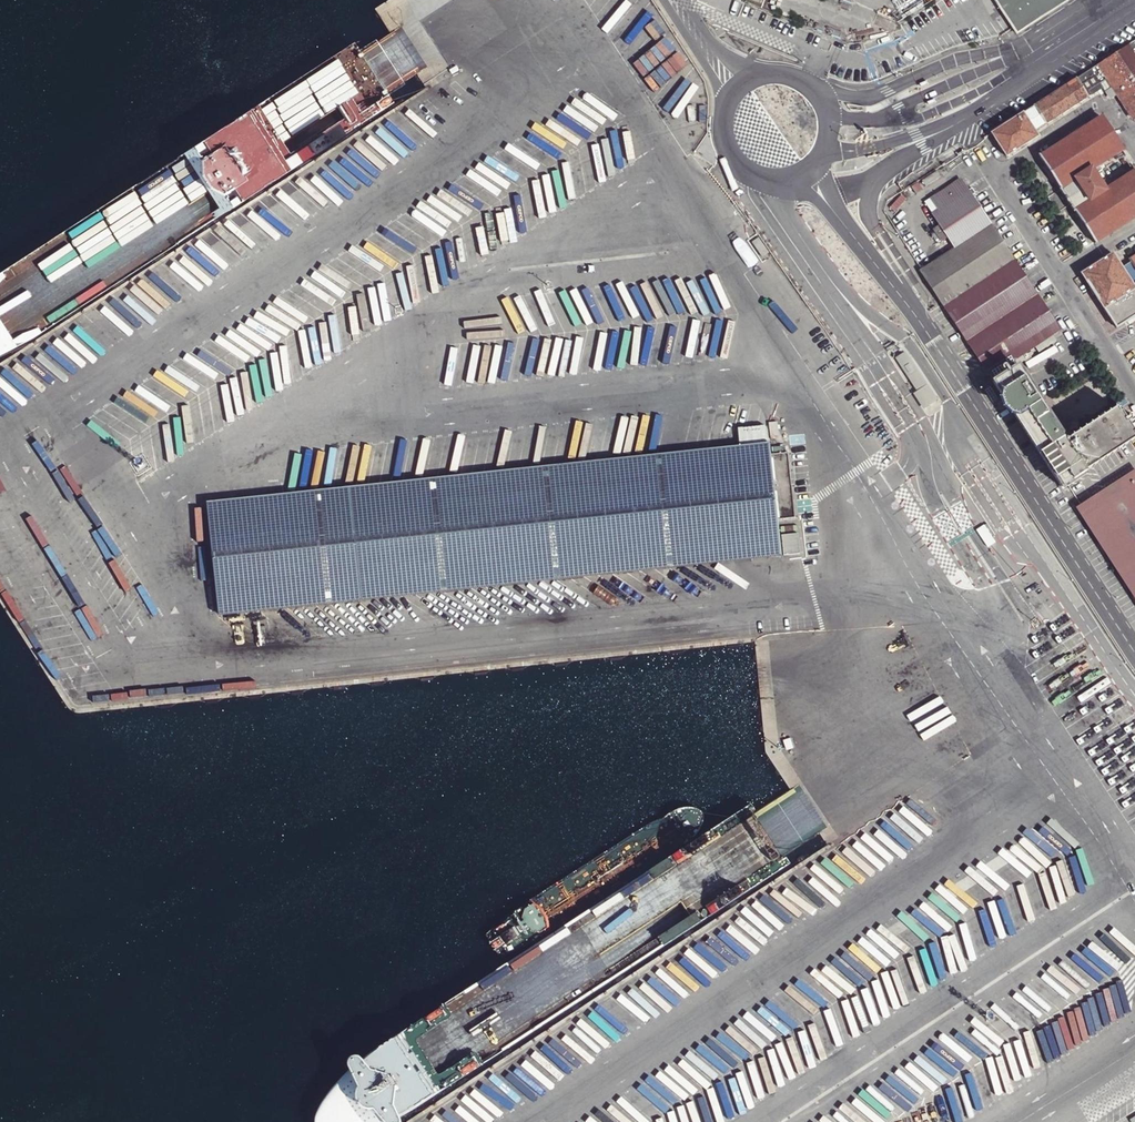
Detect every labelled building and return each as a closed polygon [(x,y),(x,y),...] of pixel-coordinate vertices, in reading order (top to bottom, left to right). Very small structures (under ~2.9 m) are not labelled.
[(1013,29),(1017,35),(1071,0),(994,0),(1013,29)] [(1127,45),(1132,53),(1134,52),(1134,40),(1127,45)] [(1127,45),(1116,53),(1134,83),(1134,57),(1132,53),(1127,45)] [(1098,64),(1106,77),(1112,87),(1132,117),(1134,116),(1134,83),(1116,53),(1098,64)] [(1098,64),(1091,69),(1098,82),(1106,77),(1098,64)] [(1023,113),(1035,131),(1102,88),(1098,82),(1091,69),(1023,113)] [(1098,82),(1102,88),(1105,92),(1112,87),(1106,77),(1098,82)] [(1023,113),(991,133),(1007,157),(1039,136),(1035,131),(1023,113)] [(1101,118),(1063,142),(1043,154),(1040,157),(1060,189),(1059,190),(1073,213),(1075,212),(1095,243),(1134,218),(1134,171),(1101,118)] [(1016,368),(1015,369),(1011,362),(1014,361),(1017,366),(1031,356),(1028,351),(1034,347),(1038,353),(1056,342),(1052,336),(1059,331),(973,196),(969,191),(962,179),(932,197),(940,209),(934,212),(941,224),(935,228),(943,240),(954,234),(961,245),(935,261),(921,271),(992,383),(1061,490),(1066,486),(1084,474),(1082,472),(1064,444),(1016,368)] [(1121,264),(1114,253),(1081,274),(1116,329),(1126,322),(1129,326),(1134,321),(1134,317),(1134,256),(1121,264)] [(958,353),(967,347),(958,331),(948,338),(958,353)] [(1133,441),(1115,412),(1109,416),(1064,444),(1082,472),(1133,441)] [(784,452),(783,441),(212,505),(225,616),(795,554),(791,516),(784,452)] [(1082,511),(1134,593),(1134,476),(1082,511)] [(1006,1000),(1022,999),(1022,989),(1006,989),(1006,1000)]
